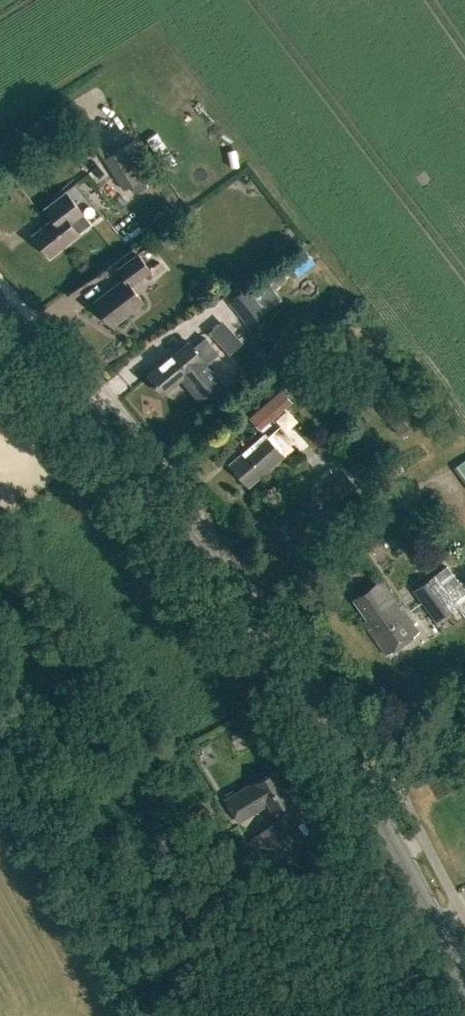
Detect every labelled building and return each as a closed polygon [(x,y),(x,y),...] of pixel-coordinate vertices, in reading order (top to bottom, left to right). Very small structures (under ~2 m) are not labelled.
[(104,158),(124,188),(156,167),(136,137),(122,146),(104,158)] [(32,234),(50,255),(79,232),(92,222),(66,190),(45,207),(53,218),(32,234)] [(125,278),(95,301),(112,323),(143,300),(131,285),(151,270),(138,253),(117,269),(125,278)] [(228,300),(247,324),(281,298),(261,273),(228,300)] [(163,393),(185,375),(202,396),(221,381),(188,341),(147,374),(163,393)] [(259,410),(268,420),(291,400),(282,390),(259,410)] [(279,426),(267,437),(264,433),(230,464),(249,485),(283,455),(280,451),(292,440),(279,426)] [(356,486),(345,472),(328,486),(339,500),(356,486)] [(437,621),(458,606),(464,616),(464,593),(446,566),(435,573),(414,589),(437,621)] [(364,621),(387,654),(419,631),(382,579),(354,599),(367,618),(364,621)] [(231,738),(235,744),(246,737),(241,730),(231,738)] [(275,770),(241,792),(226,800),(236,817),(264,799),(273,813),(292,800),(275,770)] [(272,826),(249,841),(270,872),(293,855),(272,826)]
